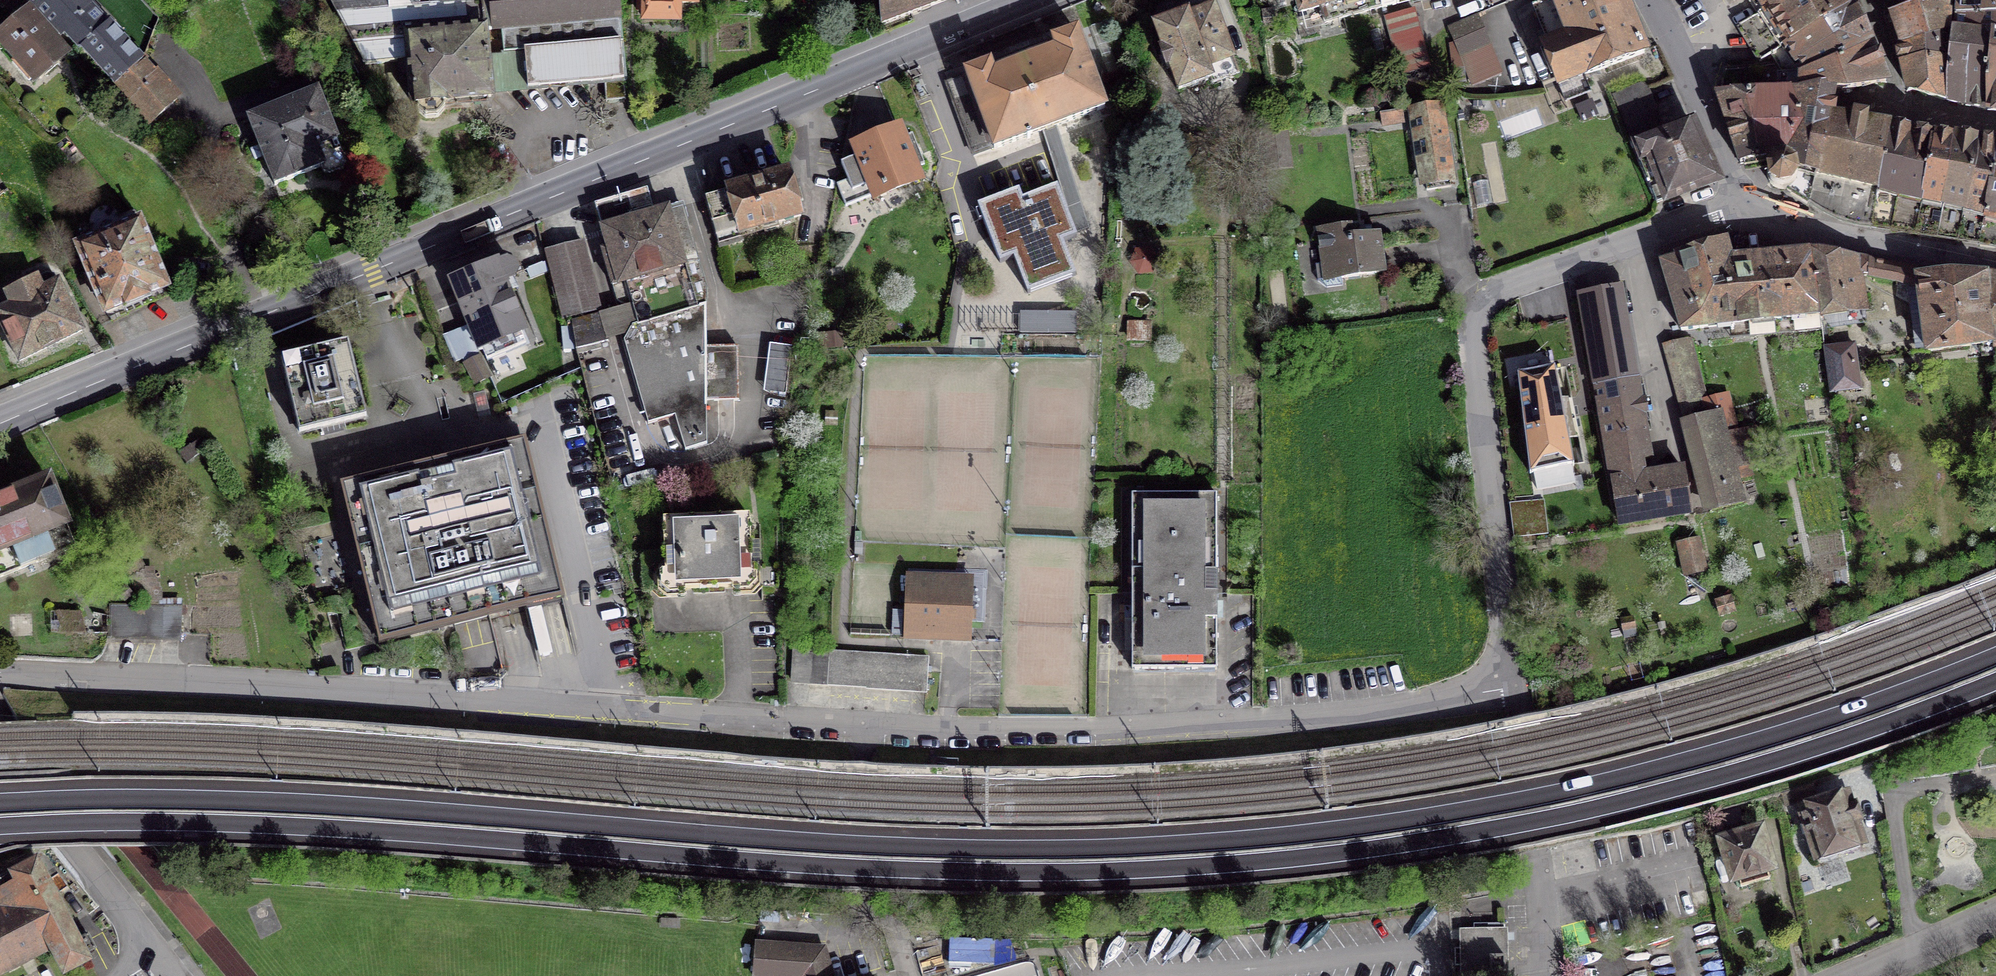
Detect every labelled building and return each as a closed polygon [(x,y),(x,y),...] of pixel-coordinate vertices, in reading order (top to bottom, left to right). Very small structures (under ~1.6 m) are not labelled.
[(58,34),(65,29),(116,85),(142,61),(86,0),(27,0),(58,34)] [(626,100),(618,0),(331,0),(365,65),(409,60),(413,103),(416,103),(417,111),(426,118),(438,117),(445,108),(444,100),(490,96),(490,92),(604,81),(606,101),(626,100)] [(637,11),(644,11),(644,20),(679,20),(679,2),(696,3),(696,0),(638,0),(637,11)] [(881,25),(945,0),(879,0),(881,25)] [(1306,28),(1382,7),(1380,0),(1298,0),(1306,28)] [(1646,52),(1625,0),(1545,0),(1532,5),(1543,31),(1538,33),(1559,85),(1646,52)] [(1771,54),(1853,3),(1852,0),(1783,0),(1764,11),(1738,26),(1760,61),(1771,54)] [(1764,11),(1783,0),(1757,0),(1764,11)] [(1896,48),(1950,31),(1951,0),(1898,0),(1903,10),(1886,15),(1888,23),(1891,23),(1899,44),(1896,44),(1896,48)] [(1955,17),(1995,18),(1995,0),(1957,0),(1955,17)] [(1853,3),(1771,54),(1784,74),(1804,74),(1805,76),(1871,46),(1861,22),(1853,3)] [(1214,7),(1189,17),(1187,14),(1154,26),(1163,50),(1160,51),(1167,69),(1170,68),(1178,92),(1210,79),(1212,85),(1238,75),(1214,7)] [(1415,9),(1383,16),(1399,77),(1430,68),(1415,9)] [(0,40),(0,44),(14,60),(12,61),(28,80),(65,48),(33,12),(0,40)] [(1452,68),(1464,64),(1472,84),(1500,72),(1477,16),(1450,28),(1455,42),(1449,44),(1452,68)] [(1995,38),(1995,18),(1955,17),(1953,35),(1972,36),(1991,37),(1995,38)] [(1950,31),(1896,48),(1897,50),(1900,50),(1903,65),(1920,62),(1918,55),(1948,59),(1950,31)] [(973,155),(993,147),(994,149),(1105,108),(1076,32),(1043,44),(1040,37),(996,53),(999,61),(966,73),(967,75),(947,83),(973,155)] [(1968,106),(1972,36),(1953,35),(1948,101),(1968,106)] [(1987,110),(1991,37),(1972,36),(1968,106),(1987,110)] [(1995,111),(1995,38),(1991,37),(1987,110),(1995,111)] [(1832,91),(1886,82),(1871,46),(1805,76),(1804,74),(1784,74),(1777,75),(1778,92),(1803,90),(1804,93),(1832,91)] [(1918,55),(1920,62),(1903,65),(1900,65),(1901,70),(1905,70),(1908,85),(1906,85),(1907,90),(1945,100),(1948,59),(1918,55)] [(151,122),(177,99),(142,61),(116,85),(151,122)] [(1656,203),(1718,181),(1691,121),(1663,132),(1647,89),(1639,84),(1612,95),(1656,203)] [(1803,90),(1778,92),(1717,95),(1740,164),(1783,156),(1822,148),(1828,116),(1831,116),(1832,96),(1832,91),(1804,93),(1803,90)] [(345,163),(317,91),(248,119),(275,185),(322,166),(324,172),(329,174),(343,168),(345,163)] [(1450,136),(1443,137),(1439,110),(1414,113),(1427,190),(1450,186),(1447,163),(1454,162),(1450,136)] [(1831,116),(1828,116),(1822,148),(1817,176),(1878,189),(1892,126),(1831,116)] [(1893,127),(1892,126),(1878,189),(1898,195),(1899,195),(1910,135),(1892,132),(1893,127)] [(841,163),(848,180),(837,185),(846,206),(919,179),(915,169),(924,165),(912,135),(903,138),(899,130),(856,147),(859,156),(841,163)] [(1899,195),(1898,195),(1891,230),(1915,234),(1922,200),(1932,139),(1910,135),(1899,195)] [(1922,200),(1915,234),(1937,237),(1943,204),(1954,142),(1942,141),(1932,139),(1922,200)] [(1978,144),(1954,139),(1954,142),(1943,204),(1937,237),(1957,240),(1978,144)] [(1995,158),(1995,146),(1978,144),(1957,240),(1977,244),(1979,244),(1985,216),(1995,158)] [(1817,176),(1822,148),(1783,156),(1783,157),(1785,158),(1787,158),(1789,159),(1791,160),(1793,162),(1795,163),(1796,165),(1797,167),(1798,169),(1798,172),(1798,174),(1798,177),(1797,179),(1796,181),(1795,183),(1793,185),(1791,187),(1789,188),(1786,188),(1787,189),(1809,203),(1817,176)] [(1778,188),(1786,188),(1789,188),(1791,187),(1793,185),(1795,183),(1796,181),(1797,179),(1798,177),(1798,174),(1798,172),(1798,169),(1797,167),(1796,165),(1795,163),(1793,162),(1791,160),(1789,159),(1787,158),(1785,158),(1783,157),(1774,160),(1768,166),(1767,175),(1770,183),(1778,188)] [(1985,216),(1979,244),(1995,247),(1995,158),(1985,216)] [(777,222),(801,215),(789,174),(705,199),(718,245),(742,238),(740,233),(763,226),(764,232),(779,228),(777,222)] [(1839,219),(1855,224),(1891,230),(1898,195),(1878,189),(1817,176),(1809,203),(1839,219)] [(738,347),(706,347),(706,288),(682,206),(669,209),(655,213),(647,185),(609,196),(616,225),(603,229),(608,248),(602,250),(617,300),(627,306),(631,305),(637,324),(632,326),(624,341),(648,424),(675,416),(685,450),(707,444),(706,401),(738,401),(738,347)] [(1023,199),(1019,190),(978,206),(1000,263),(1014,258),(1027,294),(1075,275),(1063,242),(1077,236),(1057,186),(1023,199)] [(90,223),(93,233),(135,214),(139,224),(143,222),(133,210),(119,216),(111,208),(99,208),(93,213),(91,218),(90,223)] [(165,286),(139,224),(135,214),(93,233),(82,238),(80,246),(78,247),(105,311),(165,286)] [(1385,272),(1380,233),(1352,237),(1350,226),(1319,230),(1323,263),(1316,264),(1318,281),(1326,287),(1342,285),(1341,278),(1385,272)] [(547,251),(563,318),(599,309),(583,242),(547,251)] [(1820,315),(1818,315),(1808,251),(1730,259),(1726,243),(1661,263),(1681,330),(1791,318),(1792,332),(1821,329),(1820,315)] [(1842,268),(1832,253),(1813,251),(1808,251),(1818,315),(1820,315),(1848,311),(1842,268)] [(1919,277),(1918,267),(1832,253),(1842,268),(1848,311),(1873,307),(1871,290),(1863,288),(1860,273),(1868,273),(1868,277),(1873,277),(1873,280),(1875,281),(1875,278),(1896,281),(1895,284),(1897,284),(1898,281),(1920,290),(1918,278),(1919,277)] [(515,278),(517,274),(515,265),(508,262),(498,267),(497,264),(451,283),(478,348),(482,346),(487,359),(525,344),(520,331),(523,330),(504,283),(515,278)] [(1920,290),(1927,351),(1981,345),(1982,356),(1995,355),(1995,351),(1986,275),(1952,272),(1919,277),(1918,278),(1920,290)] [(54,274),(46,273),(5,292),(11,305),(0,310),(0,321),(19,361),(82,330),(54,274)] [(1986,275),(1995,351),(1995,279),(1986,275)] [(1689,515),(1682,469),(1643,475),(1641,460),(1650,457),(1636,378),(1620,381),(1604,290),(1579,295),(1620,524),(1683,514),(1683,516),(1689,515)] [(566,323),(567,327),(576,354),(601,348),(600,343),(608,341),(602,314),(566,323)] [(1020,314),(1020,332),(1076,333),(1076,315),(1020,314)] [(1150,324),(1129,323),(1129,339),(1149,339),(1150,324)] [(1708,406),(1691,340),(1673,343),(1711,485),(1736,479),(1736,480),(1749,476),(1746,466),(1764,461),(1755,427),(1737,431),(1735,421),(1732,422),(1729,412),(1715,414),(1713,405),(1708,406)] [(348,342),(281,358),(299,434),(366,417),(348,342)] [(1831,391),(1860,388),(1854,344),(1825,348),(1831,391)] [(490,376),(477,351),(462,358),(475,383),(490,376)] [(1524,426),(1564,418),(1555,367),(1518,374),(1524,426)] [(1574,465),(1564,418),(1524,426),(1530,474),(1574,465)] [(380,641),(562,597),(524,442),(342,486),(380,641)] [(1712,509),(1742,502),(1736,480),(1736,479),(1711,485),(1706,486),(1712,509)] [(75,547),(49,480),(0,499),(0,577),(75,547)] [(1132,669),(1217,669),(1217,495),(1131,495),(1132,669)] [(663,519),(666,590),(751,587),(749,516),(663,519)] [(1703,570),(1696,540),(1688,542),(1687,537),(1679,540),(1687,573),(1703,570)] [(972,588),(907,585),(905,638),(970,641),(972,588)] [(1715,602),(1722,622),(1737,616),(1729,596),(1715,602)] [(163,606),(110,604),(109,636),(162,638),(163,606)] [(180,639),(181,607),(163,606),(162,638),(180,639)] [(831,683),(831,651),(794,649),(792,680),(831,683)] [(831,651),(831,683),(926,690),(928,657),(831,651)] [(1851,805),(1847,793),(1800,809),(1817,864),(1842,856),(1840,850),(1863,842),(1856,822),(1861,820),(1855,803),(1851,805)] [(1722,841),(1733,880),(1738,878),(1741,887),(1769,878),(1767,870),(1772,868),(1761,830),(1722,841)] [(50,946),(64,973),(89,960),(85,953),(95,948),(88,935),(78,940),(36,860),(0,879),(0,881),(6,892),(0,895),(0,908),(1,909),(0,910),(0,972),(50,946)] [(1474,930),(1460,930),(1461,948),(1454,948),(1455,965),(1461,965),(1461,972),(1505,971),(1505,957),(1499,957),(1498,924),(1474,924),(1474,930)] [(756,944),(754,975),(817,975),(819,948),(756,944)]
